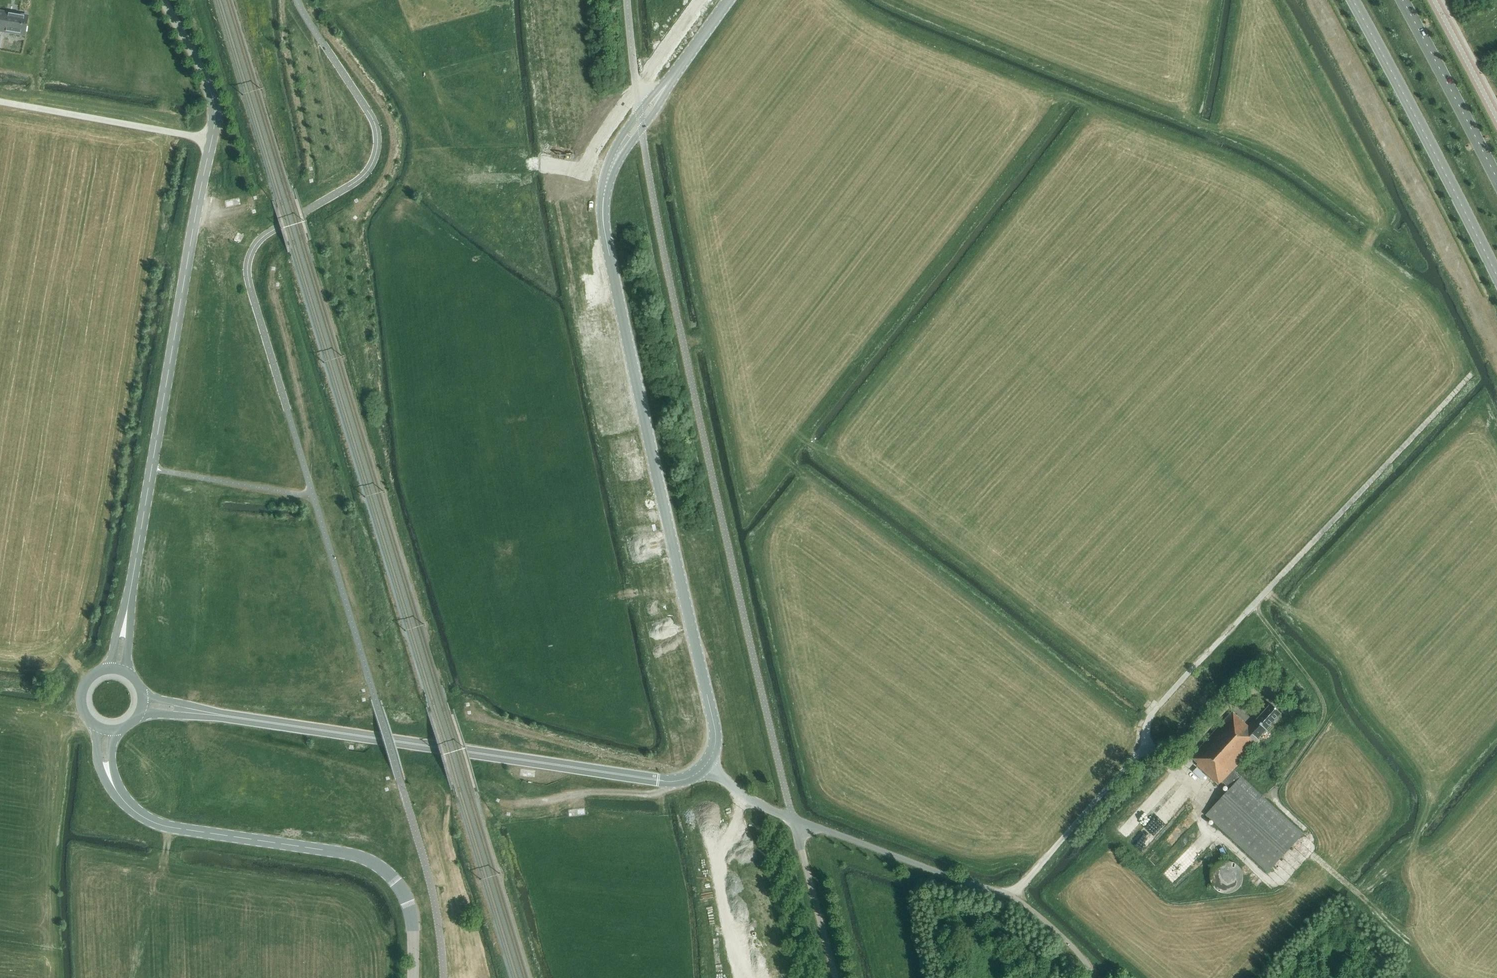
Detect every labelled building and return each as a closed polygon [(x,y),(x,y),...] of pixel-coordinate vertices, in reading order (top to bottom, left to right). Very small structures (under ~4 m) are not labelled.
[(3,32),(3,31),(25,34),(28,17),(18,15),(18,14),(17,16),(6,15),(6,13),(0,12),(0,31),(3,32)] [(1268,872),(1269,871),(1303,834),(1234,770),(1260,741),(1258,739),(1267,730),(1269,732),(1273,728),(1271,725),(1282,714),(1272,704),(1250,728),(1233,712),(1191,758),(1198,764),(1197,765),(1219,786),(1223,782),(1230,789),(1206,815),(1268,872)] [(1215,846),(1210,848),(1217,863),(1222,861),(1215,846)] [(1214,888),(1215,890),(1216,890),(1218,891),(1220,892),(1222,893),(1223,894),(1225,894),(1227,894),(1230,894),(1231,894),(1232,893),(1233,893),(1234,892),(1235,892),(1237,891),(1238,890),(1239,889),(1239,888),(1240,887),(1241,886),(1242,885),(1242,883),(1243,882),(1243,881),(1243,879),(1243,878),(1243,876),(1243,875),(1243,874),(1242,872),(1242,871),(1241,870),(1241,869),(1240,868),(1239,867),(1239,866),(1237,865),(1236,864),(1235,863),(1234,863),(1232,862),(1230,862),(1228,861),(1227,861),(1224,861),(1223,862),(1222,862),(1221,862),(1219,863),(1217,864),(1216,865),(1215,866),(1214,867),(1213,869),(1212,870),(1212,872),(1211,873),(1211,874),(1211,875),(1210,877),(1210,879),(1210,880),(1211,881),(1211,882),(1211,883),(1212,885),(1212,886),(1213,887),(1214,888)]
